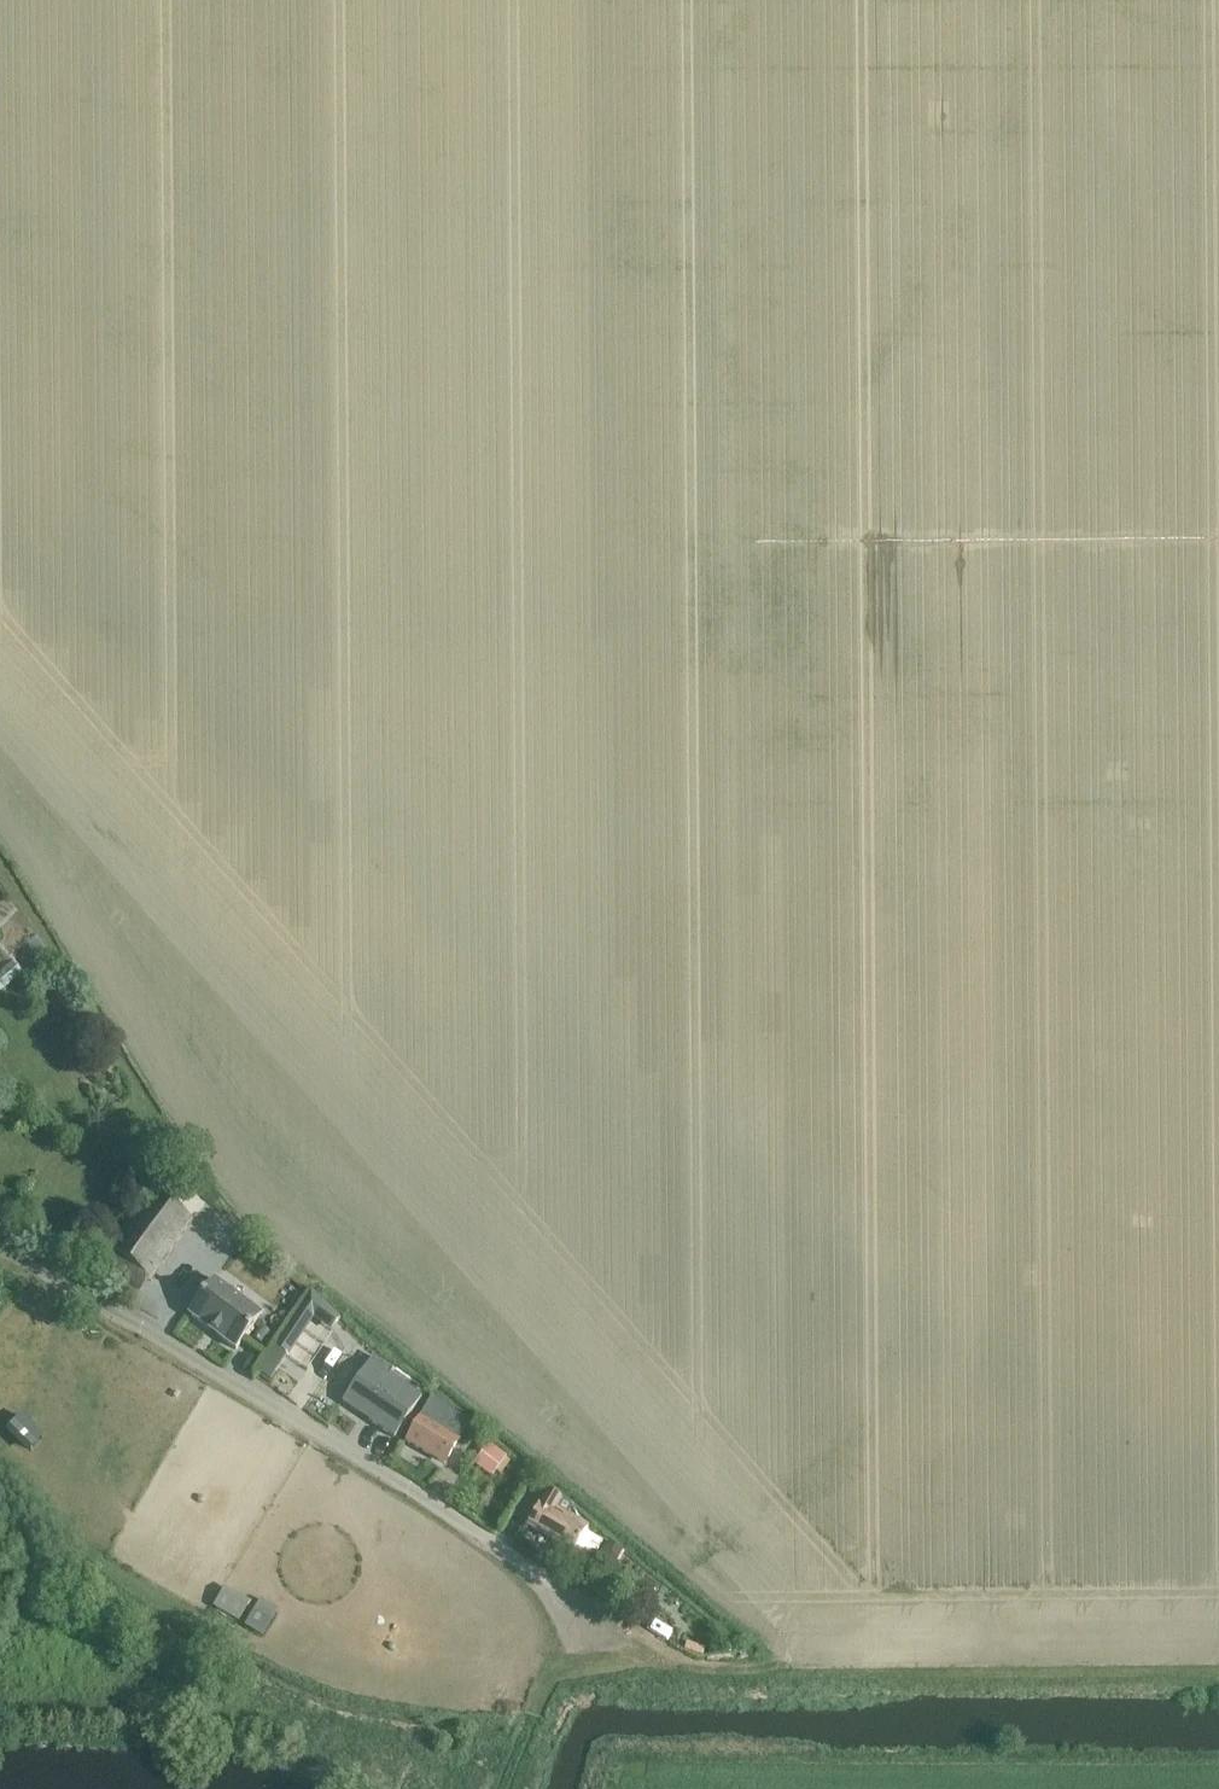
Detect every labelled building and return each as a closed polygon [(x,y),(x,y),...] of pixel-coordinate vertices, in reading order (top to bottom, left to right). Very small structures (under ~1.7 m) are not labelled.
[(195,1220),(158,1192),(104,1263),(142,1292),(195,1220)] [(98,1246),(79,1233),(66,1252),(85,1265),(98,1246)] [(215,1281),(189,1315),(191,1317),(197,1321),(217,1337),(236,1351),(257,1323),(257,1322),(241,1310),(246,1304),(241,1300),(215,1281)] [(274,1347),(287,1356),(324,1301),(311,1292),(274,1347)] [(384,1382),(373,1374),(365,1369),(342,1403),(344,1404),(345,1402),(364,1415),(366,1412),(372,1416),(368,1421),(395,1439),(422,1399),(388,1376),(384,1382)] [(419,1420),(407,1442),(446,1463),(458,1442),(439,1431),(450,1412),(432,1397),(419,1420)] [(474,1466),(491,1479),(505,1461),(488,1448),(474,1466)] [(557,1513),(562,1503),(547,1493),(540,1507),(539,1507),(527,1528),(594,1567),(605,1545),(587,1536),(586,1535),(589,1529),(557,1513)] [(624,1554),(609,1545),(601,1560),(616,1569),(624,1554)] [(260,1600),(244,1626),(261,1636),(277,1610),(260,1600)]
